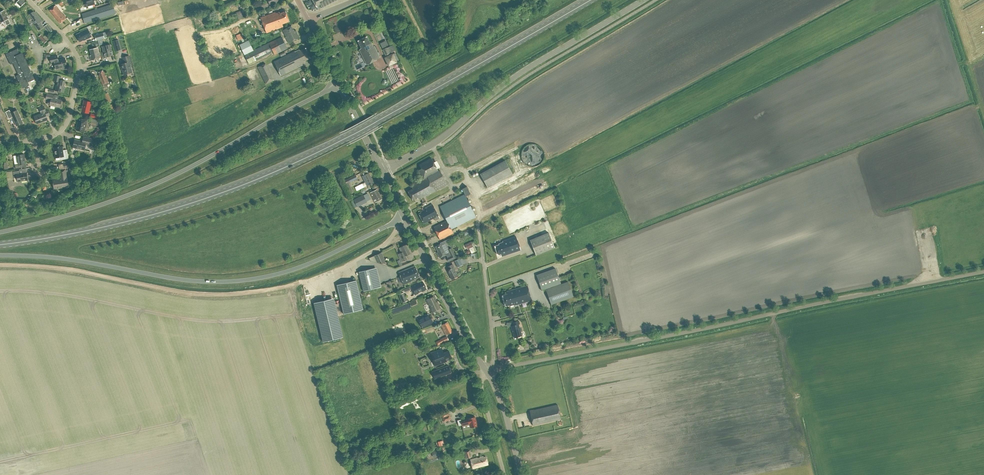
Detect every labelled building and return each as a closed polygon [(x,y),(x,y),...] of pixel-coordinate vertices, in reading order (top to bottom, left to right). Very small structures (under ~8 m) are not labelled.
[(320,8),(336,0),(312,0),(316,7),(318,6),(320,8)] [(81,13),(85,24),(116,14),(113,3),(81,13)] [(50,10),(60,23),(66,18),(56,5),(50,10)] [(238,19),(245,16),(244,13),(242,10),(236,12),(237,15),(238,19)] [(5,21),(7,25),(10,24),(4,11),(0,12),(0,20),(1,22),(5,21)] [(260,18),(266,33),(283,27),(282,24),(289,22),(285,11),(280,13),(279,12),(275,13),(275,12),(260,18)] [(42,21),(35,12),(34,13),(34,12),(29,15),(34,21),(33,21),(35,25),(39,31),(44,27),(40,22),(42,21)] [(252,26),(255,36),(258,34),(253,20),(245,22),(246,24),(249,22),(251,27),(252,26)] [(44,26),(49,33),(52,31),(47,24),(44,26)] [(299,38),(296,31),(294,31),(291,26),(283,30),(288,43),(299,38)] [(77,35),(80,41),(84,40),(91,37),(87,29),(80,32),(80,33),(77,35)] [(359,50),(366,64),(380,58),(374,46),(373,47),(371,43),(370,44),(367,36),(358,41),(361,48),(359,50)] [(274,55),(287,49),(281,37),(253,50),(244,55),(249,64),(269,54),(273,51),(274,55)] [(104,52),(102,53),(104,57),(113,55),(110,45),(102,47),(104,52)] [(383,50),(386,55),(393,51),(390,46),(383,50)] [(91,55),(90,56),(91,61),(100,58),(97,48),(90,50),(91,55)] [(300,51),(299,50),(295,52),(274,62),(281,76),(303,65),(303,61),(310,58),(305,48),(300,51)] [(35,79),(22,53),(20,54),(17,49),(6,54),(7,57),(11,65),(12,64),(13,63),(16,70),(19,75),(16,76),(22,89),(29,85),(28,82),(35,79)] [(51,64),(52,64),(51,64),(54,63),(56,69),(67,67),(65,58),(58,60),(57,55),(50,57),(51,64)] [(385,59),(388,65),(389,65),(395,62),(396,61),(393,55),(392,55),(386,58),(385,59)] [(123,57),(125,63),(120,64),(122,69),(122,68),(124,74),(132,72),(129,64),(131,64),(129,56),(123,57)] [(265,63),(257,67),(266,84),(273,79),(265,63)] [(103,70),(98,72),(100,76),(99,76),(102,85),(109,82),(106,76),(105,76),(103,70)] [(55,75),(53,81),(57,82),(55,91),(63,92),(64,88),(65,81),(61,80),(61,77),(55,75)] [(53,98),(53,95),(47,94),(46,99),(48,100),(47,104),(50,105),(60,108),(62,100),(53,98)] [(81,112),(89,113),(91,103),(84,101),(81,112)] [(41,114),(34,116),(37,124),(48,120),(46,116),(49,115),(47,110),(45,111),(43,106),(39,108),(41,114)] [(13,117),(16,126),(23,123),(17,110),(11,113),(9,110),(6,112),(9,119),(13,117)] [(82,119),(81,123),(78,122),(76,130),(84,132),(85,128),(86,128),(87,120),(82,119)] [(84,137),(83,141),(75,140),(73,148),(78,149),(85,151),(86,144),(91,145),(93,139),(84,137)] [(541,162),(542,160),(544,156),(543,153),(543,151),(542,148),(540,146),(537,144),(535,143),(532,143),(530,143),(528,144),(525,145),(523,147),(522,149),(521,151),(520,154),(520,156),(521,159),(522,162),(524,164),(526,165),(529,166),(531,166),(533,167),(536,166),(538,165),(541,162)] [(56,158),(60,157),(60,160),(68,159),(67,150),(63,150),(62,146),(54,148),(56,158)] [(24,154),(13,156),(15,169),(23,168),(23,164),(25,164),(24,154)] [(418,170),(423,179),(411,186),(412,188),(407,191),(412,200),(417,197),(418,199),(421,197),(422,201),(421,201),(423,205),(426,203),(423,197),(447,184),(440,171),(439,171),(431,158),(419,164),(421,168),(418,170)] [(479,173),(487,187),(512,173),(504,160),(479,173)] [(53,184),(54,189),(69,187),(67,178),(65,169),(59,170),(61,179),(53,180),(53,183),(53,184)] [(17,178),(17,181),(28,180),(27,172),(22,173),(21,170),(13,171),(14,178),(17,178)] [(373,183),(368,173),(362,176),(367,186),(373,183)] [(351,177),(343,181),(345,185),(348,190),(347,191),(349,194),(352,193),(348,183),(353,181),(351,177)] [(370,193),(375,203),(382,199),(377,189),(370,193)] [(363,195),(354,200),(357,207),(366,202),(363,195)] [(451,229),(476,217),(465,195),(440,207),(447,220),(433,227),(440,240),(453,233),(451,229)] [(419,214),(424,223),(434,218),(435,220),(439,218),(432,204),(425,208),(425,209),(420,212),(421,213),(419,214)] [(548,232),(529,240),(535,255),(554,247),(548,232)] [(520,250),(516,237),(503,241),(503,242),(499,244),(499,245),(495,246),(498,255),(500,254),(501,257),(520,250)] [(439,258),(445,255),(447,254),(449,256),(446,258),(448,261),(456,257),(451,248),(448,249),(444,241),(440,243),(440,244),(435,246),(435,247),(438,252),(436,252),(439,258)] [(398,254),(401,262),(407,259),(405,256),(410,254),(406,244),(399,248),(401,252),(398,254)] [(377,262),(382,264),(385,263),(381,253),(374,256),(377,262)] [(459,259),(454,261),(457,267),(467,262),(464,257),(459,259)] [(452,264),(447,266),(448,270),(447,270),(451,279),(458,276),(454,268),(454,267),(452,264)] [(364,291),(378,288),(381,287),(376,267),(374,268),(359,272),(364,291)] [(401,277),(402,281),(403,281),(404,284),(411,281),(414,279),(419,276),(416,268),(413,269),(413,267),(399,272),(401,277)] [(541,290),(545,288),(551,304),(572,297),(567,281),(560,283),(555,268),(536,274),(541,290)] [(363,309),(356,280),(337,285),(344,314),(363,309)] [(410,287),(414,295),(418,293),(418,292),(420,290),(421,292),(426,289),(423,282),(421,284),(420,282),(410,287)] [(510,306),(514,305),(531,300),(527,286),(507,292),(507,294),(502,296),(505,306),(509,305),(510,306)] [(399,294),(403,303),(407,301),(403,292),(399,294)] [(426,300),(429,306),(430,306),(431,308),(430,308),(432,313),(441,309),(437,301),(436,302),(433,296),(426,300)] [(344,338),(335,299),(315,304),(324,343),(344,338)] [(418,320),(422,327),(433,322),(429,315),(418,320)] [(511,326),(514,338),(522,336),(518,324),(519,324),(518,321),(512,322),(513,325),(511,326)] [(441,325),(446,335),(453,332),(448,322),(441,325)] [(446,361),(446,360),(451,359),(448,351),(443,353),(442,349),(430,353),(435,366),(446,361)] [(436,369),(439,377),(451,372),(448,365),(436,369)] [(529,411),(532,426),(560,419),(557,405),(529,411)] [(441,414),(444,422),(451,419),(450,417),(451,417),(450,414),(449,414),(448,411),(441,414)] [(459,426),(462,425),(462,426),(469,424),(470,428),(477,426),(475,417),(461,420),(461,419),(457,420),(459,426)] [(437,449),(430,452),(432,458),(439,455),(437,449)] [(469,459),(472,469),(489,464),(487,457),(484,458),(484,457),(481,458),(481,459),(478,459),(478,457),(469,459)]
